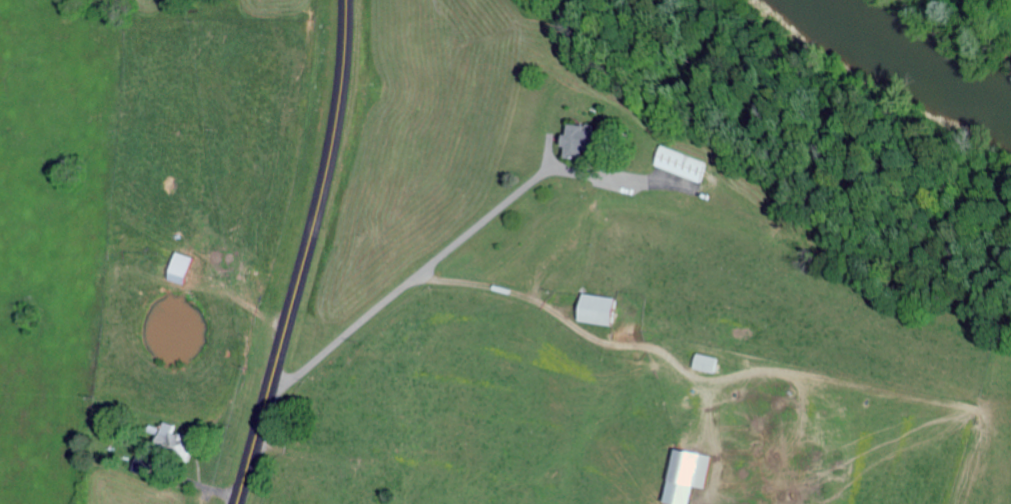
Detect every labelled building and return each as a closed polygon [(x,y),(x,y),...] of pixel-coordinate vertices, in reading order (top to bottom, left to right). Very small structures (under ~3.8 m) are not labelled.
[(562,157),(581,158),(581,147),(593,148),(594,132),(583,131),(583,125),(565,124),(564,134),(559,134),(558,146),(562,146),(562,157)] [(710,159),(660,147),(654,168),(704,180),(710,159)] [(190,257),(173,252),(165,279),(181,284),(190,257)] [(577,322),(611,324),(612,296),(578,294),(577,322)] [(691,368),(713,373),(717,358),(695,353),(691,368)] [(170,433),(171,427),(158,425),(155,448),(179,451),(178,459),(187,460),(190,436),(170,433)] [(709,456),(671,449),(662,503),(663,503),(687,503),(690,486),(703,488),(709,456)]
